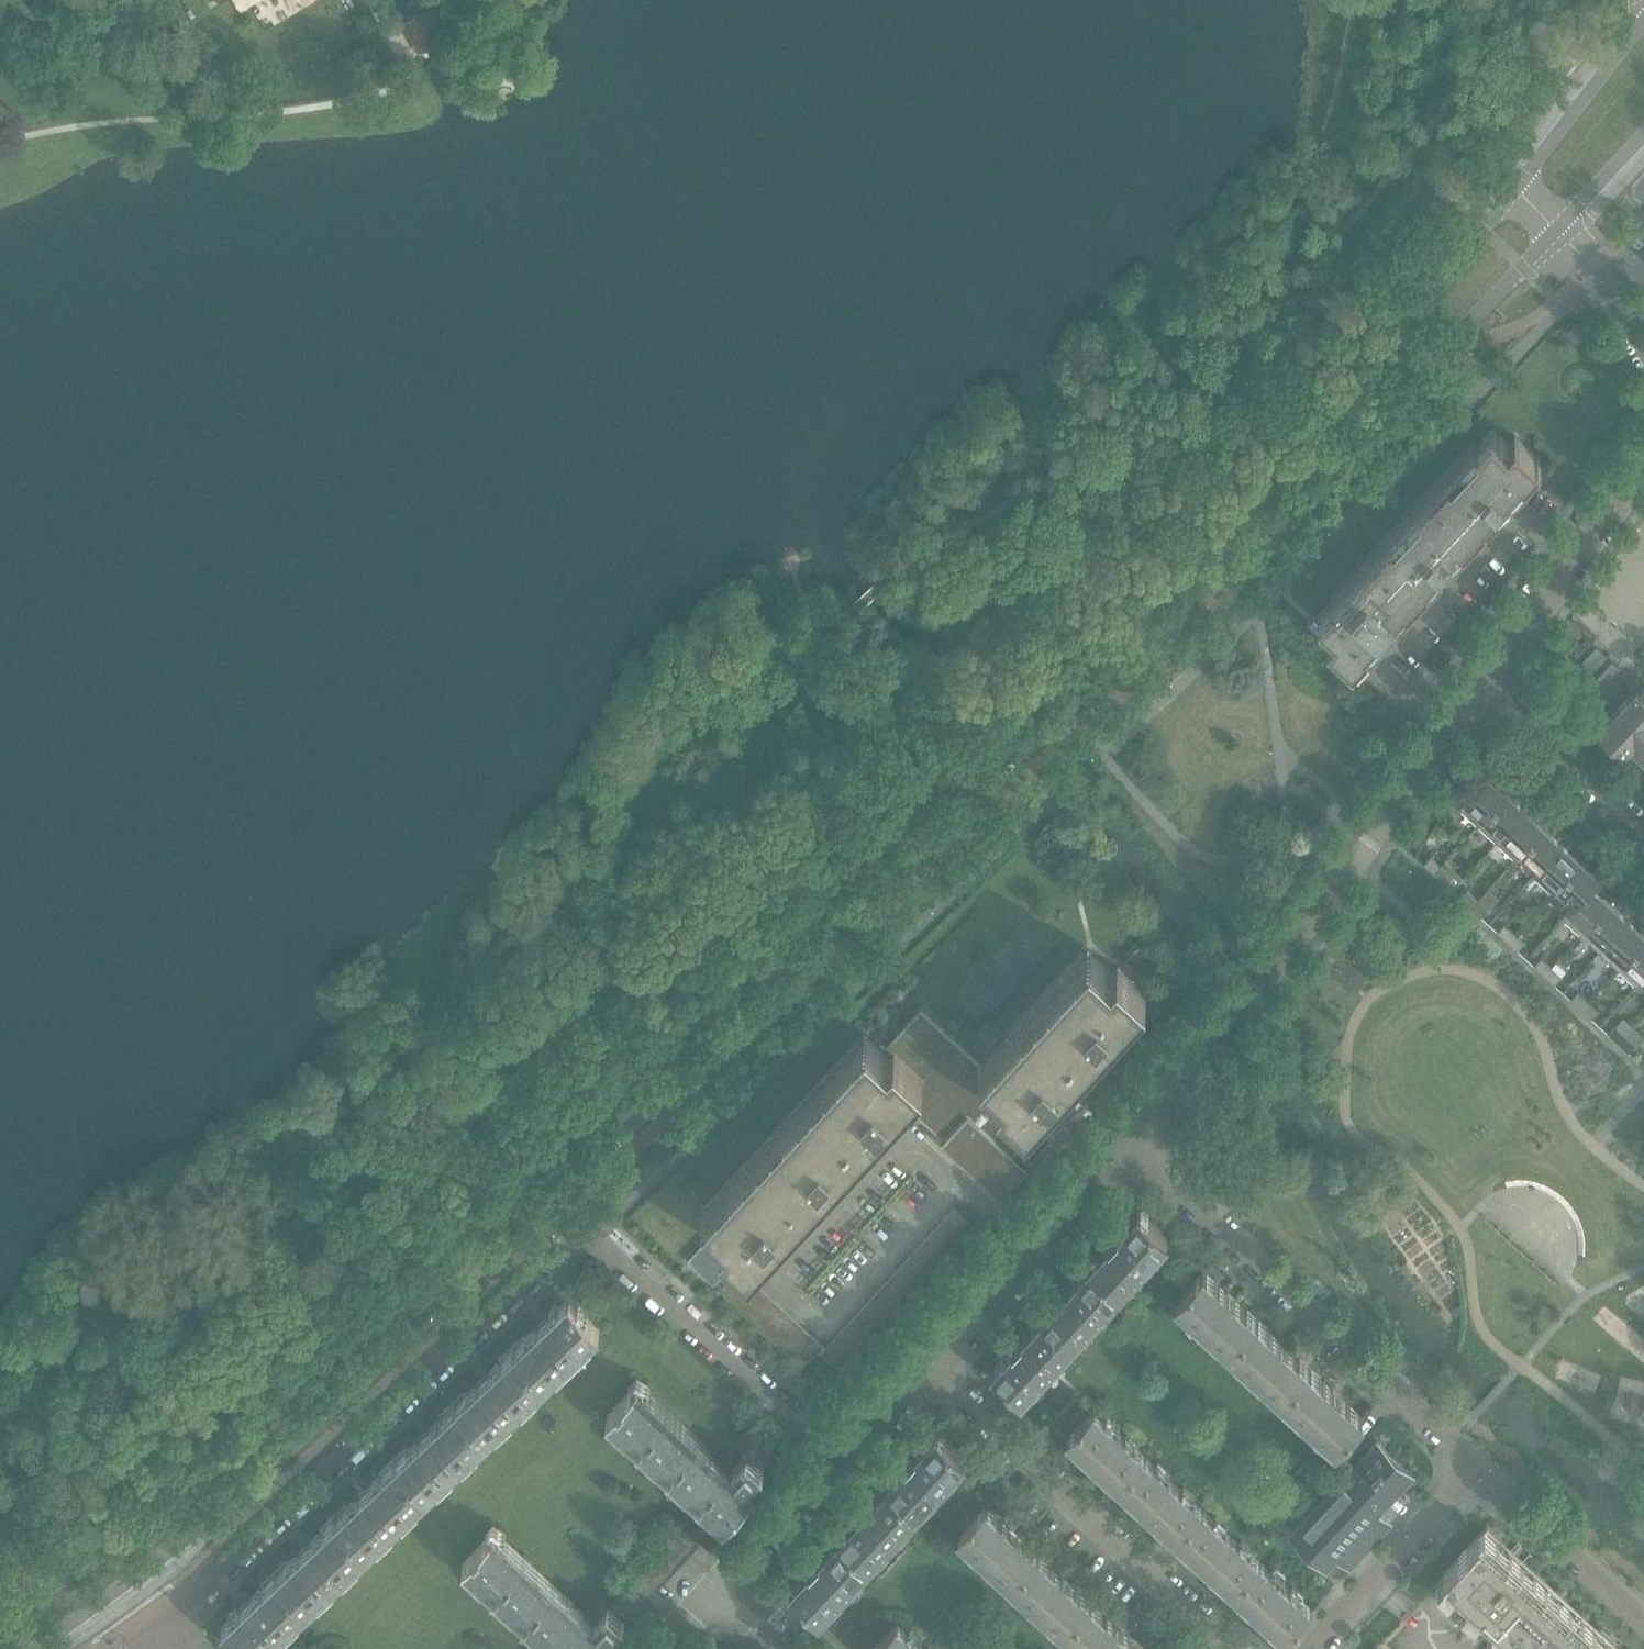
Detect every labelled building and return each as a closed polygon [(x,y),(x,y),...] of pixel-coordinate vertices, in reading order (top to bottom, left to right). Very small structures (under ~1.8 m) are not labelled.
[(240,12),(249,7),(260,0),(233,0),(240,12)] [(401,21),(419,52),(435,43),(417,12),(401,21)] [(1352,661),(1525,474),(1540,459),(1514,435),(1508,441),(1491,427),(1317,615),(1334,630),(1327,637),(1352,661)] [(1334,630),(1317,615),(1309,625),(1325,640),(1327,637),(1334,630)] [(1636,689),(1612,715),(1607,720),(1599,729),(1621,750),(1622,751),(1629,743),(1632,740),(1639,745),(1636,749),(1643,756),(1643,697),(1636,689)] [(1478,825),(1507,794),(1487,776),(1459,807),(1478,825)] [(1507,794),(1478,825),(1496,842),(1525,811),(1507,794)] [(1525,811),(1496,842),(1515,859),(1543,828),(1525,811)] [(1543,828),(1515,859),(1521,854),(1538,869),(1533,875),(1533,876),(1562,845),(1543,828)] [(1562,845),(1533,876),(1552,893),(1580,862),(1562,845)] [(1434,873),(1441,865),(1431,856),(1423,864),(1434,873)] [(1580,862),(1552,893),(1558,887),(1574,903),(1562,917),(1563,918),(1598,879),(1580,862)] [(1441,865),(1434,873),(1444,882),(1451,875),(1441,865)] [(1581,935),(1610,904),(1592,888),(1600,880),(1598,879),(1563,918),(1581,935)] [(1470,907),(1478,899),(1468,890),(1460,897),(1470,907)] [(1478,899),(1470,907),(1481,916),(1488,909),(1478,899)] [(1610,904),(1581,935),(1600,952),(1628,921),(1610,904)] [(1643,941),(1643,936),(1628,921),(1600,952),(1618,969),(1643,941)] [(1507,941),(1514,933),(1504,924),(1497,932),(1507,941)] [(1514,933),(1507,941),(1518,950),(1525,942),(1514,933)] [(1618,969),(1636,986),(1643,978),(1643,941),(1618,969)] [(1152,965),(1153,963),(1148,959),(1136,948),(1124,962),(1142,977),(1152,965)] [(1028,1120),(1146,992),(1117,967),(1112,973),(1089,953),(981,1069),(924,1016),(888,1053),(874,1040),(872,1040),(867,1035),(704,1212),(726,1232),(721,1238),(750,1264),(902,1100),(1004,1193),(1024,1171),(1023,1170),(1009,1158),(1035,1129),(1039,1132),(1040,1131),(1028,1120)] [(1544,975),(1551,967),(1541,958),(1534,965),(1544,975)] [(1551,967),(1544,975),(1554,984),(1562,976),(1551,967)] [(1581,1009),(1588,1001),(1578,992),(1571,999),(1581,1009)] [(1588,1001),(1581,1009),(1591,1018),(1598,1010),(1588,1001)] [(1615,1026),(1608,1033),(1618,1043),(1625,1035),(1615,1026)] [(1625,1035),(1618,1043),(1628,1052),(1643,1036),(1633,1026),(1625,1035)] [(1050,1141),(1023,1170),(1024,1171),(1033,1180),(1060,1150),(1050,1141)] [(1089,1262),(1119,1289),(1167,1237),(1138,1210),(1089,1262)] [(732,1263),(720,1252),(714,1246),(707,1240),(687,1261),(694,1267),(700,1272),(713,1284),(725,1272),(732,1263)] [(1119,1289),(1089,1262),(1041,1315),(1070,1342),(1119,1289)] [(1256,1319),(1227,1292),(1203,1270),(1177,1299),(1229,1348),(1256,1319)] [(569,1298),(538,1327),(511,1353),(541,1385),(599,1330),(569,1298)] [(1070,1342),(1041,1315),(992,1368),(1021,1395),(1070,1342)] [(1309,1367),(1279,1340),(1256,1319),(1229,1348),(1282,1397),(1309,1367)] [(511,1353),(479,1384),(453,1408),(483,1440),(541,1385),(511,1353)] [(1335,1446),(1347,1434),(1362,1416),(1309,1367),(1282,1397),(1335,1446)] [(764,1472),(748,1457),(747,1456),(729,1475),(634,1386),(607,1417),(724,1524),(751,1494),(750,1493),(749,1494),(744,1489),(761,1471),(763,1473),(764,1472)] [(453,1408),(419,1440),(395,1463),(426,1495),(483,1440),(453,1408)] [(1067,1438),(1096,1465),(1121,1488),(1148,1459),(1094,1409),(1067,1438)] [(887,1483),(916,1510),(965,1457),(936,1430),(887,1483)] [(1347,1434),(1335,1446),(1330,1452),(1350,1470),(1291,1533),(1292,1534),(1293,1533),(1324,1562),(1323,1564),(1324,1565),(1335,1553),(1349,1566),(1389,1523),(1375,1510),(1412,1471),(1411,1470),(1410,1470),(1378,1441),(1379,1440),(1377,1439),(1370,1447),(1371,1447),(1367,1451),(1356,1440),(1355,1441),(1347,1434)] [(1121,1488),(1147,1512),(1176,1538),(1203,1509),(1148,1459),(1121,1488)] [(395,1463),(359,1497),(337,1518),(367,1549),(426,1495),(395,1463)] [(838,1535),(868,1562),(916,1510),(887,1483),(838,1535)] [(1038,1555),(1007,1527),(985,1506),(959,1536),(1011,1585),(1038,1555)] [(1176,1538),(1211,1571),(1230,1588),(1257,1559),(1203,1509),(1176,1538)] [(337,1518),(300,1553),(278,1573),(309,1605),(367,1549),(337,1518)] [(668,1532),(688,1550),(697,1540),(698,1541),(699,1540),(678,1521),(668,1532)] [(1488,1526),(1444,1574),(1445,1575),(1437,1583),(1448,1593),(1452,1589),(1465,1601),(1461,1606),(1474,1617),(1478,1613),(1491,1625),(1487,1630),(1498,1640),(1502,1635),(1516,1648),(1514,1648),(1622,1648),(1488,1526)] [(660,1541),(679,1559),(688,1550),(668,1532),(660,1541)] [(591,1624),(490,1533),(463,1561),(557,1648),(608,1648),(612,1645),(611,1643),(610,1644),(605,1639),(622,1621),(624,1623),(625,1622),(608,1606),(591,1624)] [(868,1562),(838,1535),(790,1588),(819,1615),(868,1562)] [(651,1551),(670,1569),(679,1559),(660,1541),(651,1551)] [(642,1561),(661,1579),(670,1569),(651,1551),(642,1561)] [(1091,1604),(1060,1575),(1038,1555),(1011,1585),(1064,1634),(1091,1604)] [(1230,1588),(1262,1618),(1285,1639),(1312,1609),(1257,1559),(1230,1588)] [(633,1570),(652,1588),(661,1579),(642,1561),(633,1570)] [(652,1588),(633,1570),(623,1580),(644,1599),(645,1599),(644,1598),(652,1588)] [(241,1609),(221,1628),(241,1648),(262,1648),(309,1605),(278,1573),(241,1609)] [(1113,1624),(1091,1604),(1064,1634),(1081,1648),(1140,1648),(1113,1624)] [(896,1623),(872,1648),(925,1648),(896,1623)]
